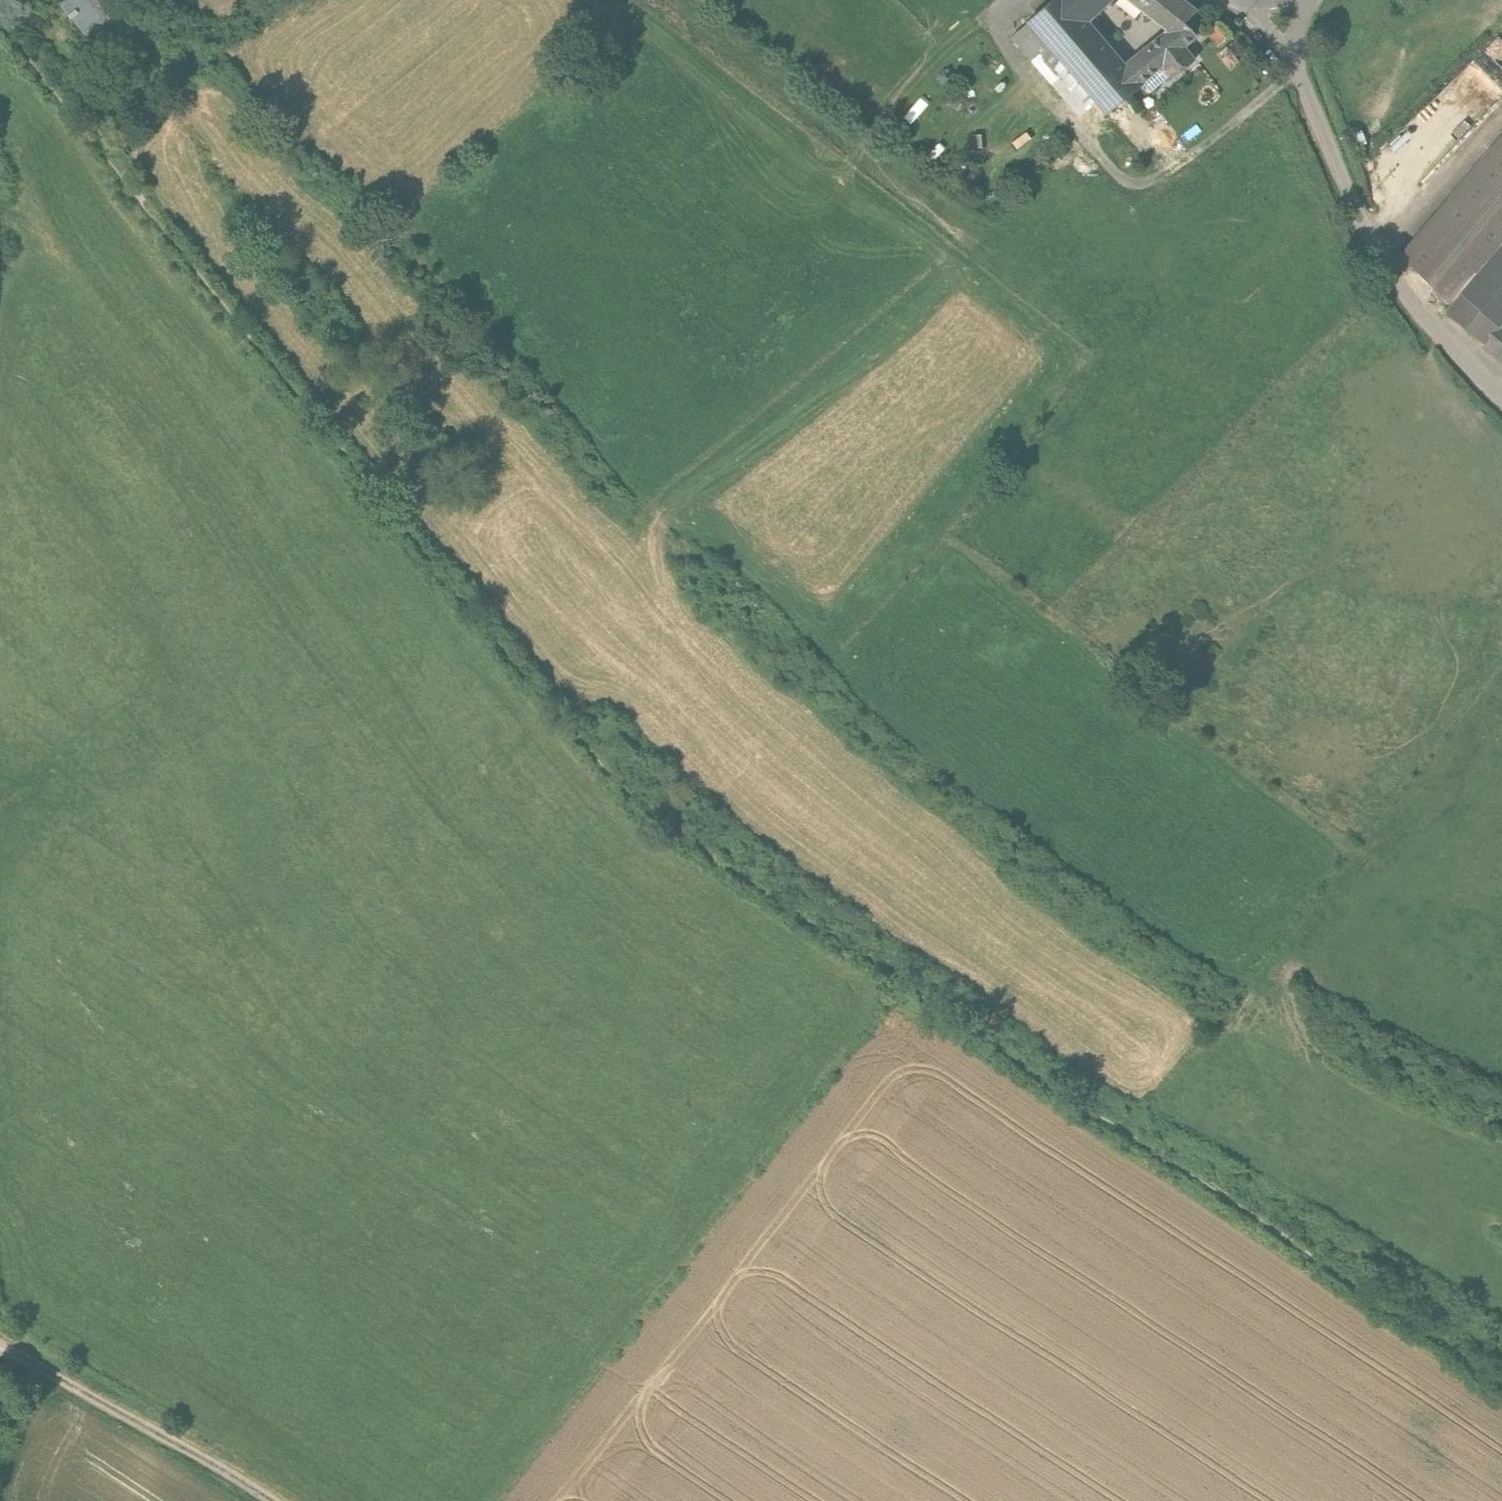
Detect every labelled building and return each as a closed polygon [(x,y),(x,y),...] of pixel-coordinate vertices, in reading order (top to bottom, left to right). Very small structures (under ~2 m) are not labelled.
[(112,54),(146,26),(137,14),(143,9),(135,0),(67,0),(90,27),(97,21),(118,46),(111,52),(112,54)] [(1008,30),(1072,105),(1089,91),(1073,73),(1107,43),(1082,15),(1097,0),(1041,0),(1008,30)] [(1161,23),(1183,5),(1187,2),(1185,0),(1133,0),(1161,23)] [(1183,5),(1161,23),(1119,58),(1116,60),(1133,78),(1137,74),(1145,84),(1164,67),(1167,70),(1189,52),(1178,38),(1189,28),(1184,21),(1193,14),(1183,5)] [(1119,58),(1107,43),(1073,73),(1089,91),(1101,105),(1133,78),(1116,60),(1119,58)] [(1501,116),(1392,246),(1439,294),(1442,297),(1438,302),(1501,358),(1501,324),(1489,312),(1501,296),(1501,116)]
